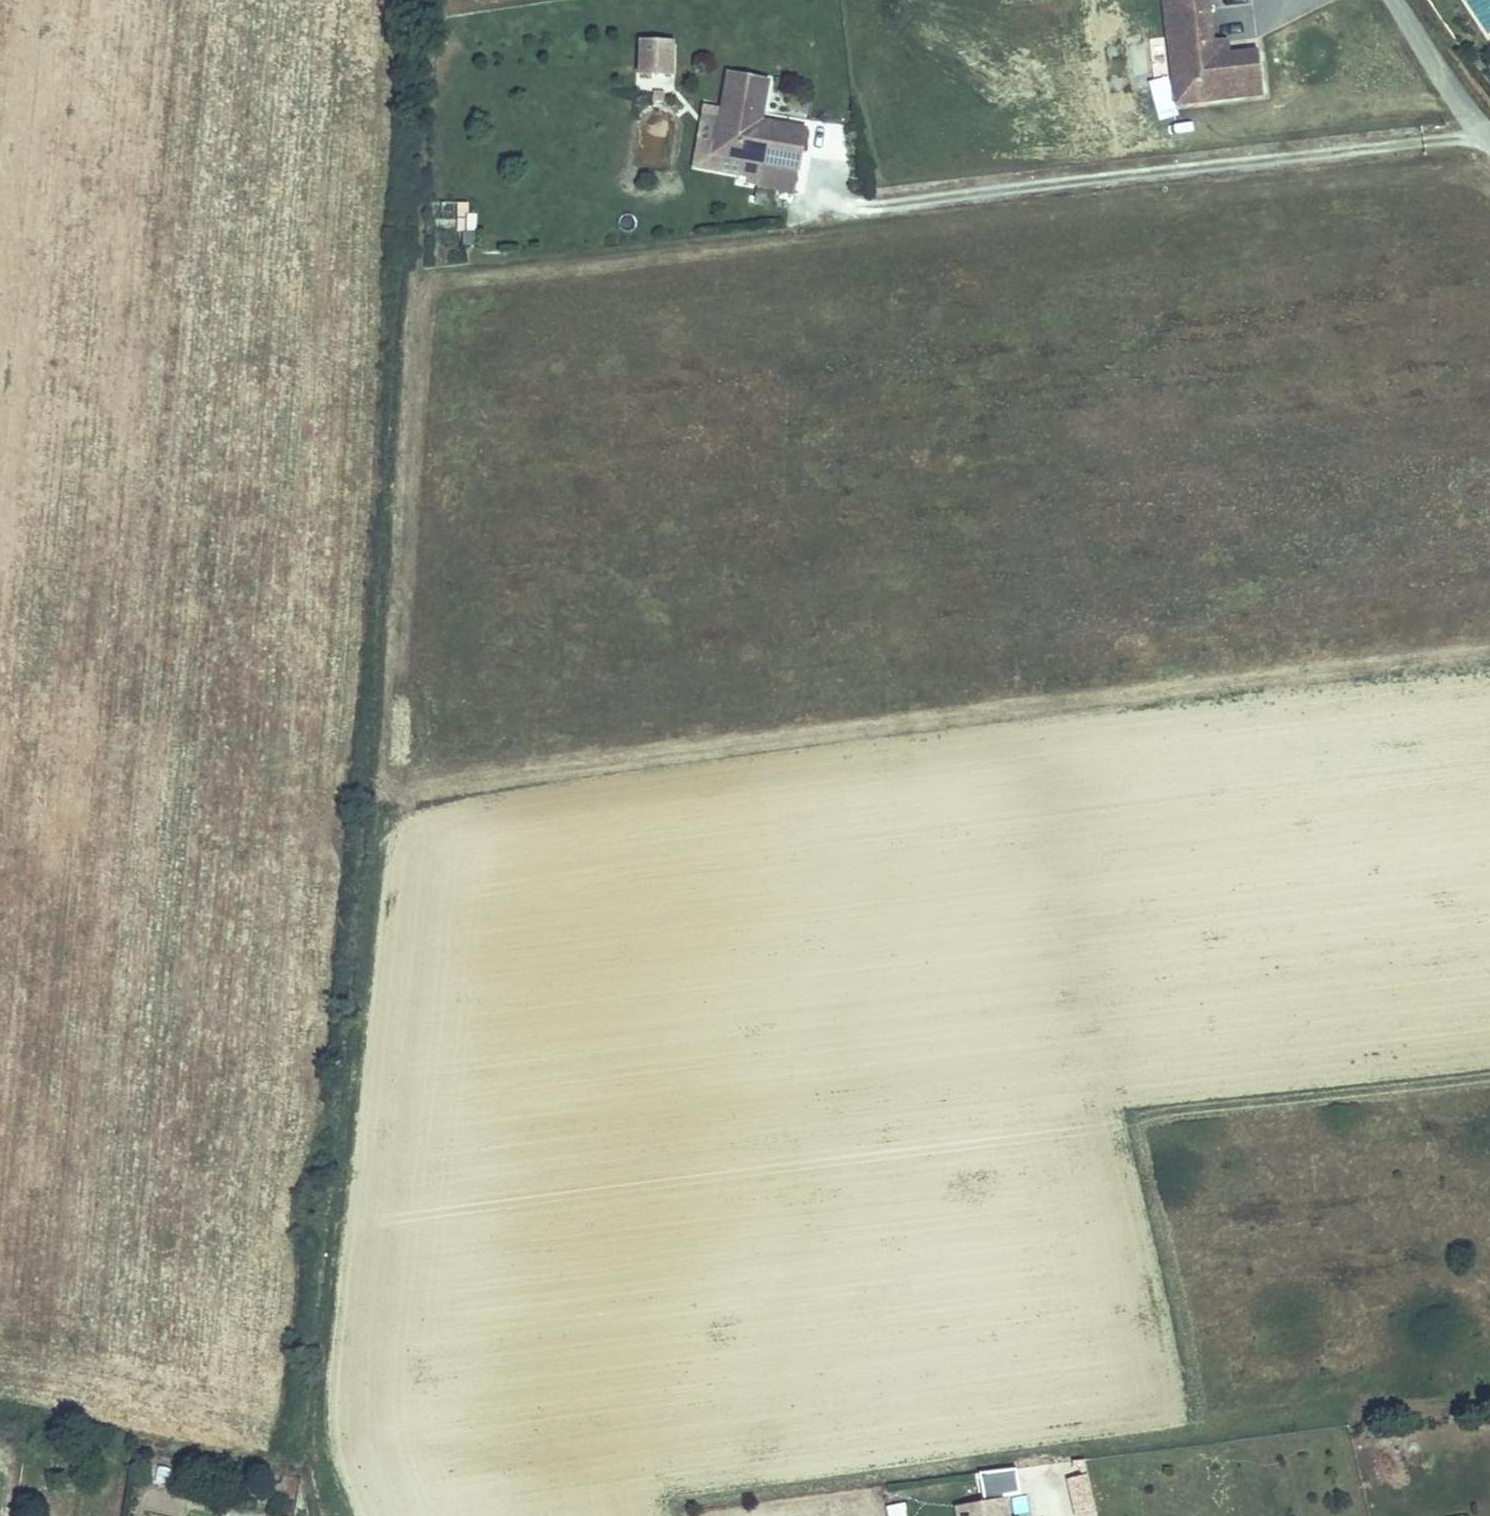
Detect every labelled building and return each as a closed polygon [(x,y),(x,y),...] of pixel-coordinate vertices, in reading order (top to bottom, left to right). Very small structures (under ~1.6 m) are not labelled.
[(1168,10),(1183,101),(1204,97),(1206,115),(1270,105),(1264,67),(1234,70),(1230,53),(1215,55),(1207,4),(1168,10)] [(669,77),(669,50),(643,49),(642,76),(669,77)] [(765,84),(726,77),(713,161),(801,176),(808,136),(758,128),(765,84)] [(1204,97),(1183,101),(1185,119),(1206,115),(1204,97)] [(1085,1459),(1064,1462),(1068,1487),(1088,1485),(1085,1459)] [(980,1475),(985,1503),(1002,1501),(1002,1496),(1018,1493),(1015,1470),(980,1475)] [(1005,1500),(1002,1501),(985,1503),(958,1509),(959,1515),(1008,1515),(1005,1500)] [(885,1505),(887,1515),(907,1515),(905,1502),(885,1505)]
